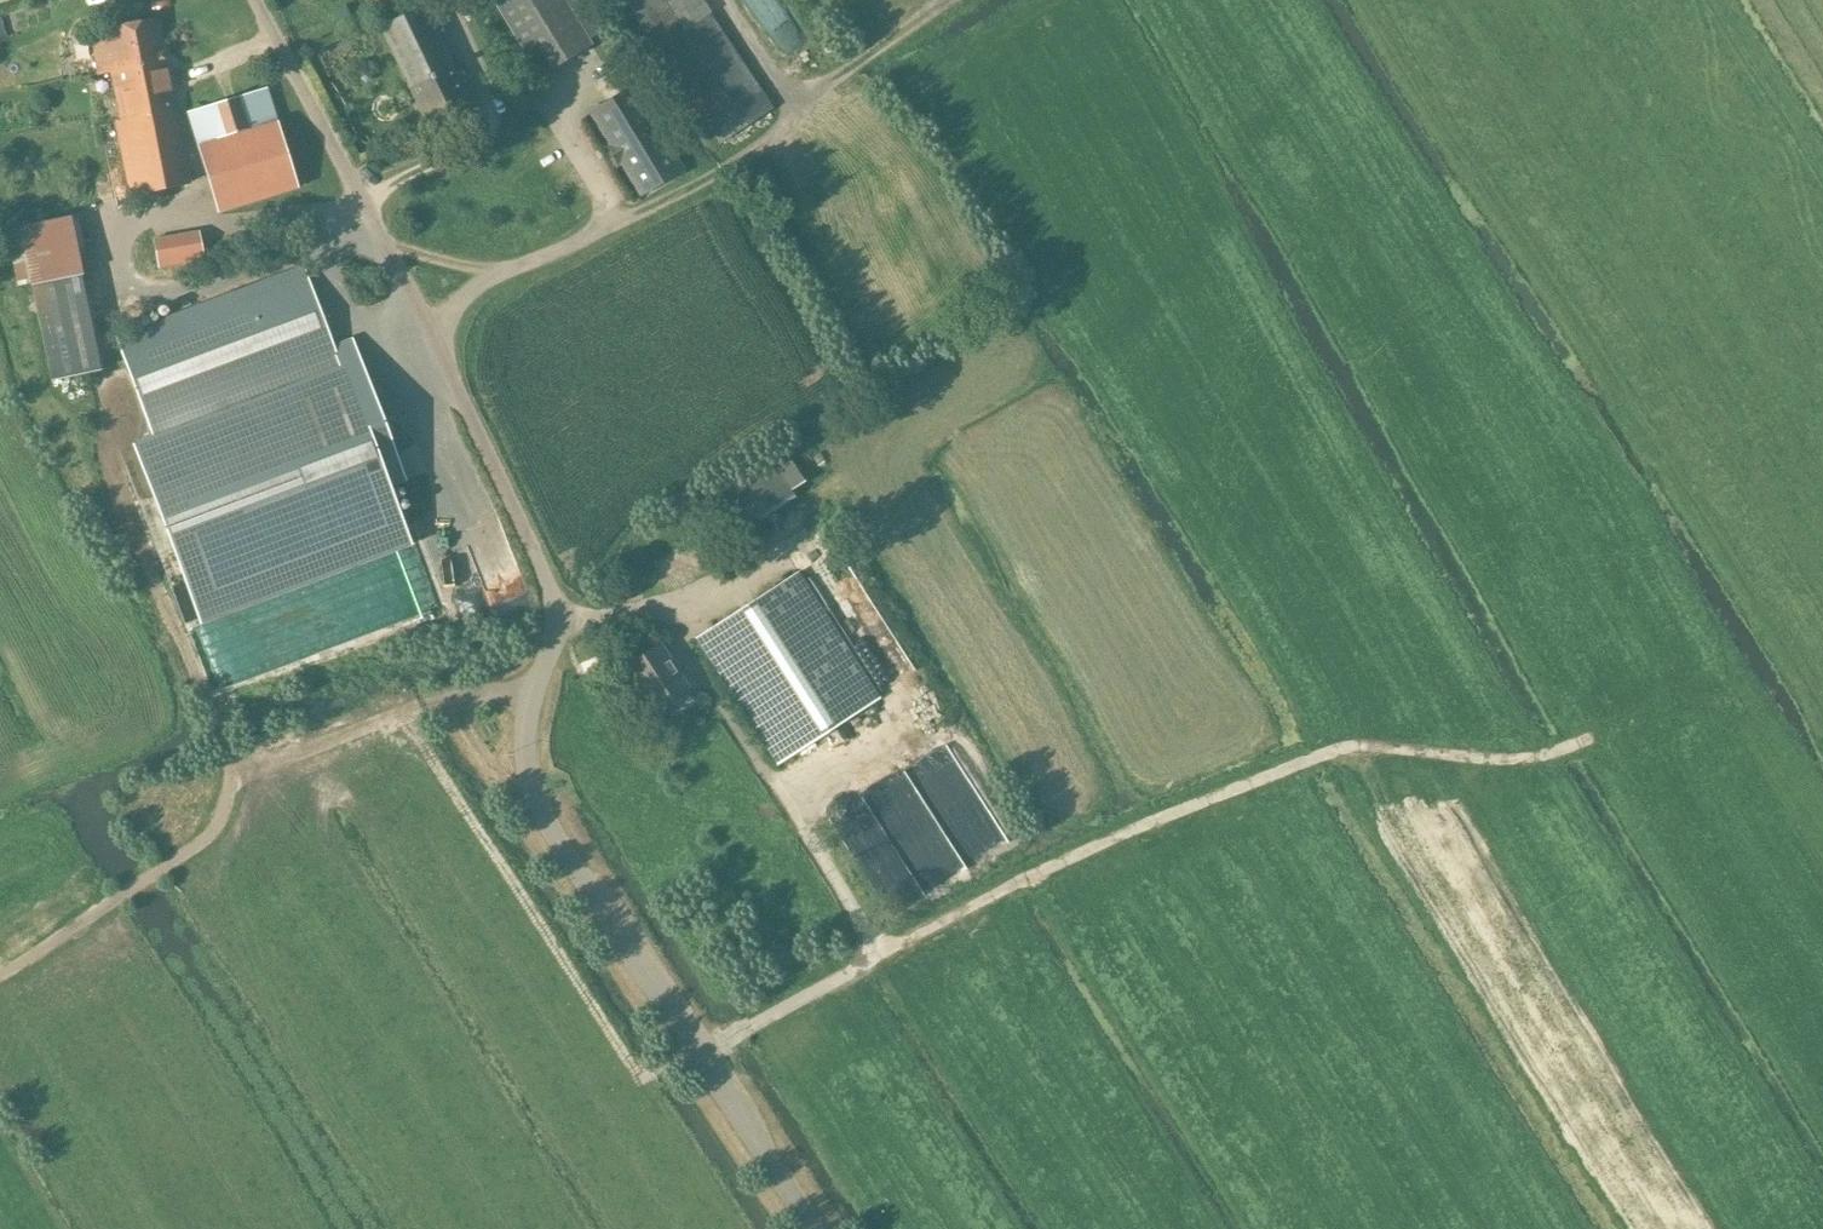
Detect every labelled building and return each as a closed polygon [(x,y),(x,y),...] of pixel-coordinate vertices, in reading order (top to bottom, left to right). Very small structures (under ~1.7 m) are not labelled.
[(541,75),(592,45),(566,0),(496,0),(541,75)] [(679,75),(722,141),(771,108),(698,0),(628,0),(679,75)] [(382,25),(406,75),(430,126),(471,107),(423,5),(382,25)] [(154,16),(89,29),(98,74),(111,71),(163,61),(154,16)] [(163,61),(111,71),(121,119),(116,121),(130,194),(189,182),(175,110),(173,110),(163,61)] [(632,88),(592,112),(612,146),(609,148),(617,163),(621,161),(641,195),(681,171),(632,88)] [(267,89),(188,114),(218,213),(297,188),(267,89)] [(52,381),(79,375),(100,371),(79,275),(83,274),(71,217),(19,228),(52,381)] [(153,239),(155,248),(158,268),(180,264),(203,260),(198,231),(153,239)] [(341,370),(332,347),(302,266),(117,334),(155,439),(341,370)] [(135,447),(200,619),(408,541),(388,487),(404,481),(351,339),(332,347),(341,370),(155,439),(135,447)] [(820,487),(798,454),(713,509),(733,543),(820,487)] [(777,763),(879,698),(798,572),(697,637),(777,763)] [(585,644),(577,648),(580,656),(589,652),(585,644)] [(652,710),(688,688),(661,644),(625,665),(652,710)] [(595,657),(579,664),(583,674),(590,671),(600,667),(595,657)]
